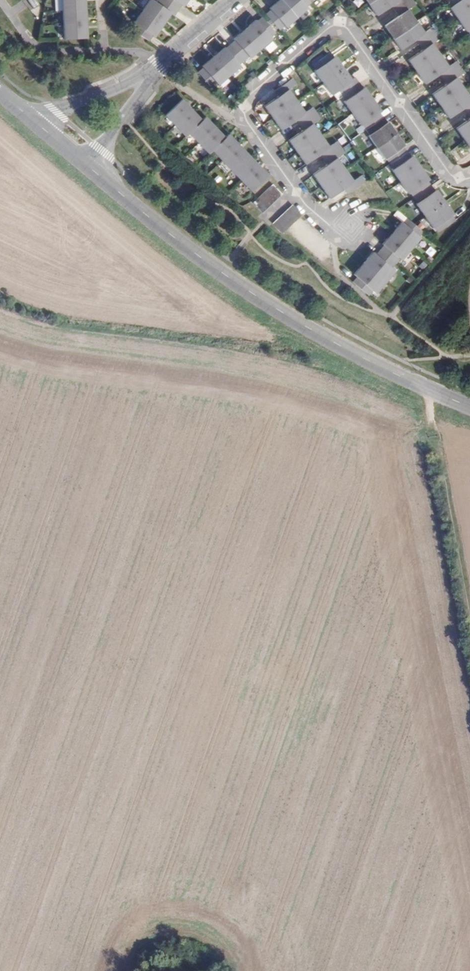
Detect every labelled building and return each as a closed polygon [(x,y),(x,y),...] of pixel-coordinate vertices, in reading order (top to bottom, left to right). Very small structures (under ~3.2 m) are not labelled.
[(36,0),(27,0),(33,9),(39,5),(36,0)] [(85,10),(85,1),(82,2),(82,0),(62,0),(63,11),(85,10)] [(137,7),(143,11),(150,0),(142,0),(137,7)] [(143,11),(162,25),(164,23),(162,22),(164,19),(166,20),(171,14),(174,16),(178,10),(163,0),(160,0),(157,4),(151,0),(150,0),(143,11)] [(178,10),(182,5),(183,6),(187,0),(163,0),(178,10)] [(296,17),(281,0),(279,0),(278,1),(280,2),(278,4),(276,3),(269,8),(271,10),(265,14),(280,30),(285,26),(285,27),(296,17)] [(311,2),(309,0),(281,0),(296,17),(307,8),(306,7),(311,2)] [(311,2),(316,8),(322,3),(319,0),(314,0),(311,2)] [(410,0),(373,0),(369,3),(377,15),(387,8),(385,6),(388,5),(389,6),(391,5),(395,10),(410,0)] [(415,21),(407,10),(416,4),(413,0),(410,0),(395,10),(399,16),(397,17),(398,19),(395,21),(394,19),(385,26),(393,37),(415,21)] [(458,20),(469,11),(469,0),(450,0),(447,2),(451,7),(450,8),(458,20)] [(63,11),(63,25),(86,24),(86,21),(83,22),(83,18),(85,18),(85,10),(63,11)] [(162,25),(143,11),(134,23),(136,24),(132,29),(149,41),(153,36),(154,37),(159,30),(157,28),(159,26),(161,27),(162,25)] [(458,20),(466,31),(468,30),(469,33),(469,11),(458,20)] [(245,30),(260,48),(262,47),(270,40),(271,39),(270,37),(275,33),(262,17),(257,22),(256,20),(249,26),(250,28),(248,30),(247,28),(245,30)] [(415,39),(419,45),(436,33),(432,27),(424,33),(415,21),(393,37),(401,49),(410,43),(409,41),(412,39),(413,41),(415,39)] [(86,24),(63,25),(64,39),(86,38),(86,30),(84,30),(84,27),(86,26),(86,24)] [(250,57),(260,48),(245,30),(243,31),(244,33),(242,35),(240,33),(234,39),(235,40),(230,45),(243,61),(248,56),(250,57)] [(436,33),(419,45),(423,50),(421,52),(422,53),(419,55),(418,53),(409,60),(417,72),(440,56),(431,44),(440,38),(436,33)] [(275,45),(270,40),(262,47),(267,52),(275,45)] [(239,65),(243,61),(230,45),(225,49),(224,47),(217,53),(219,55),(216,57),(215,55),(213,57),(229,75),(240,66),(239,65)] [(323,83),(343,69),(342,67),(340,68),(338,65),(340,64),(335,57),(334,58),(330,52),(313,64),(317,70),(315,71),(323,83)] [(448,67),(440,56),(417,72),(424,82),(425,83),(435,77),(433,75),(436,73),(437,75),(439,73),(443,79),(460,67),(456,62),(448,67)] [(229,75),(213,57),(211,58),(212,60),(210,62),(209,60),(202,66),(203,67),(198,72),(211,88),(217,83),(218,85),(229,75)] [(464,72),(460,67),(443,79),(447,84),(445,86),(446,88),(443,89),(442,87),(433,94),(441,106),(464,90),(455,78),(464,72)] [(338,90),(342,95),(359,83),(355,78),(351,80),(346,73),(345,75),(343,72),(345,71),(343,69),(323,83),(332,94),(338,90)] [(424,82),(417,72),(411,76),(418,87),(424,82)] [(273,118),(296,102),(288,90),(296,84),(292,78),(275,90),(279,96),(277,97),(278,99),(276,101),(275,99),(265,106),(273,118)] [(362,89),(359,83),(342,95),(346,101),(344,102),(352,113),(372,99),(371,97),(369,99),(367,96),(369,95),(364,88),(362,89)] [(342,95),(338,90),(332,94),(336,99),(342,95)] [(464,90),(441,106),(449,118),(459,111),(458,109),(460,107),(461,109),(463,108),(467,113),(469,111),(469,99),(464,90)] [(374,102),(372,99),(352,113),(361,125),(362,124),(366,130),(383,118),(379,112),(380,111),(375,104),(374,105),(372,103),(374,102)] [(165,115),(175,126),(192,110),(190,108),(188,110),(186,108),(188,106),(182,100),(165,115)] [(299,125),(316,113),(313,108),(304,113),(296,102),(273,118),(281,129),(291,123),(290,121),(292,119),(296,120),(299,125)] [(189,133),(202,121),(196,114),(194,116),(192,114),(194,112),(192,110),(175,126),(185,136),(189,133)] [(289,140),(297,152),(320,136),(312,124),(320,118),(316,113),(299,125),(303,130),(301,132),(302,134),(300,135),(298,134),(289,140)] [(205,117),(202,121),(189,133),(199,143),(215,128),(214,126),(212,127),(210,125),(211,123),(205,117)] [(386,123),(383,118),(366,130),(370,135),(368,136),(377,148),(396,134),(395,132),(393,133),(391,131),(393,129),(388,122),(386,123)] [(468,123),(466,122),(457,128),(465,140),(469,137),(469,122),(468,123)] [(217,129),(215,128),(199,143),(209,154),(212,150),(225,138),(219,132),(218,133),(215,131),(217,129)] [(185,137),(194,147),(199,143),(189,133),(185,136),(185,137)] [(390,164),(407,152),(403,146),(405,145),(400,138),(398,140),(396,137),(398,136),(396,134),(377,148),(385,159),(386,158),(390,164)] [(225,138),(212,150),(222,160),(238,145),(237,143),(235,144),(233,142),(234,140),(229,135),(225,138)] [(320,154),(324,159),(340,147),(337,142),(329,147),(320,136),(297,152),(306,164),(315,157),(314,155),(316,153),(318,155),(320,154)] [(199,143),(194,147),(204,158),(209,154),(199,143)] [(240,146),(238,145),(222,160),(231,170),(248,155),(242,149),(240,150),(238,148),(240,146)] [(313,174),(322,186),(344,170),(336,158),(344,153),(340,147),(324,159),(327,165),(325,166),(327,168),(324,170),(323,168),(313,174)] [(401,182),(420,168),(419,166),(417,167),(415,165),(417,163),(412,156),(411,157),(407,152),(390,164),(394,169),(392,170),(401,182)] [(231,170),(241,181),(258,165),(256,163),(254,165),(252,163),(254,161),(248,155),(231,170)] [(231,170),(222,160),(216,166),(226,176),(231,170)] [(260,167),(258,165),(241,181),(251,191),(267,175),(262,169),(260,171),(258,169),(260,167)] [(410,193),(414,198),(431,186),(427,181),(429,180),(424,172),(422,174),(420,171),(422,170),(420,168),(401,182),(409,194),(410,193)] [(344,170),(322,186),(330,198),(340,191),(338,189),(341,188),(342,189),(344,188),(348,193),(365,181),(361,176),(353,182),(344,170)] [(262,212),(282,194),(273,184),(253,203),(262,212)] [(435,191),(431,186),(414,198),(418,203),(416,204),(425,216),(445,202),(443,200),(441,201),(440,199),(441,197),(436,190),(435,191)] [(446,204),(445,202),(425,216),(433,228),(434,227),(438,232),(456,220),(452,215),(453,214),(448,207),(446,208),(444,205),(446,204)] [(282,233),(302,215),(292,205),(273,223),(282,233)] [(392,233),(411,249),(420,238),(419,237),(423,232),(415,225),(407,218),(403,223),(402,222),(396,229),(398,230),(396,233),(394,231),(392,233)] [(401,260),(411,249),(392,233),(391,235),(392,237),(390,239),(389,238),(383,244),(384,245),(380,250),(396,264),(400,259),(401,260)] [(396,264),(380,250),(376,255),(373,253),(367,259),(369,261),(367,263),(365,262),(364,264),(385,282),(394,271),(392,269),(396,264)] [(375,293),(385,282),(364,264),(362,266),(364,267),(362,269),(360,268),(354,275),(357,277),(352,282),(368,296),(373,290),(375,293)]
